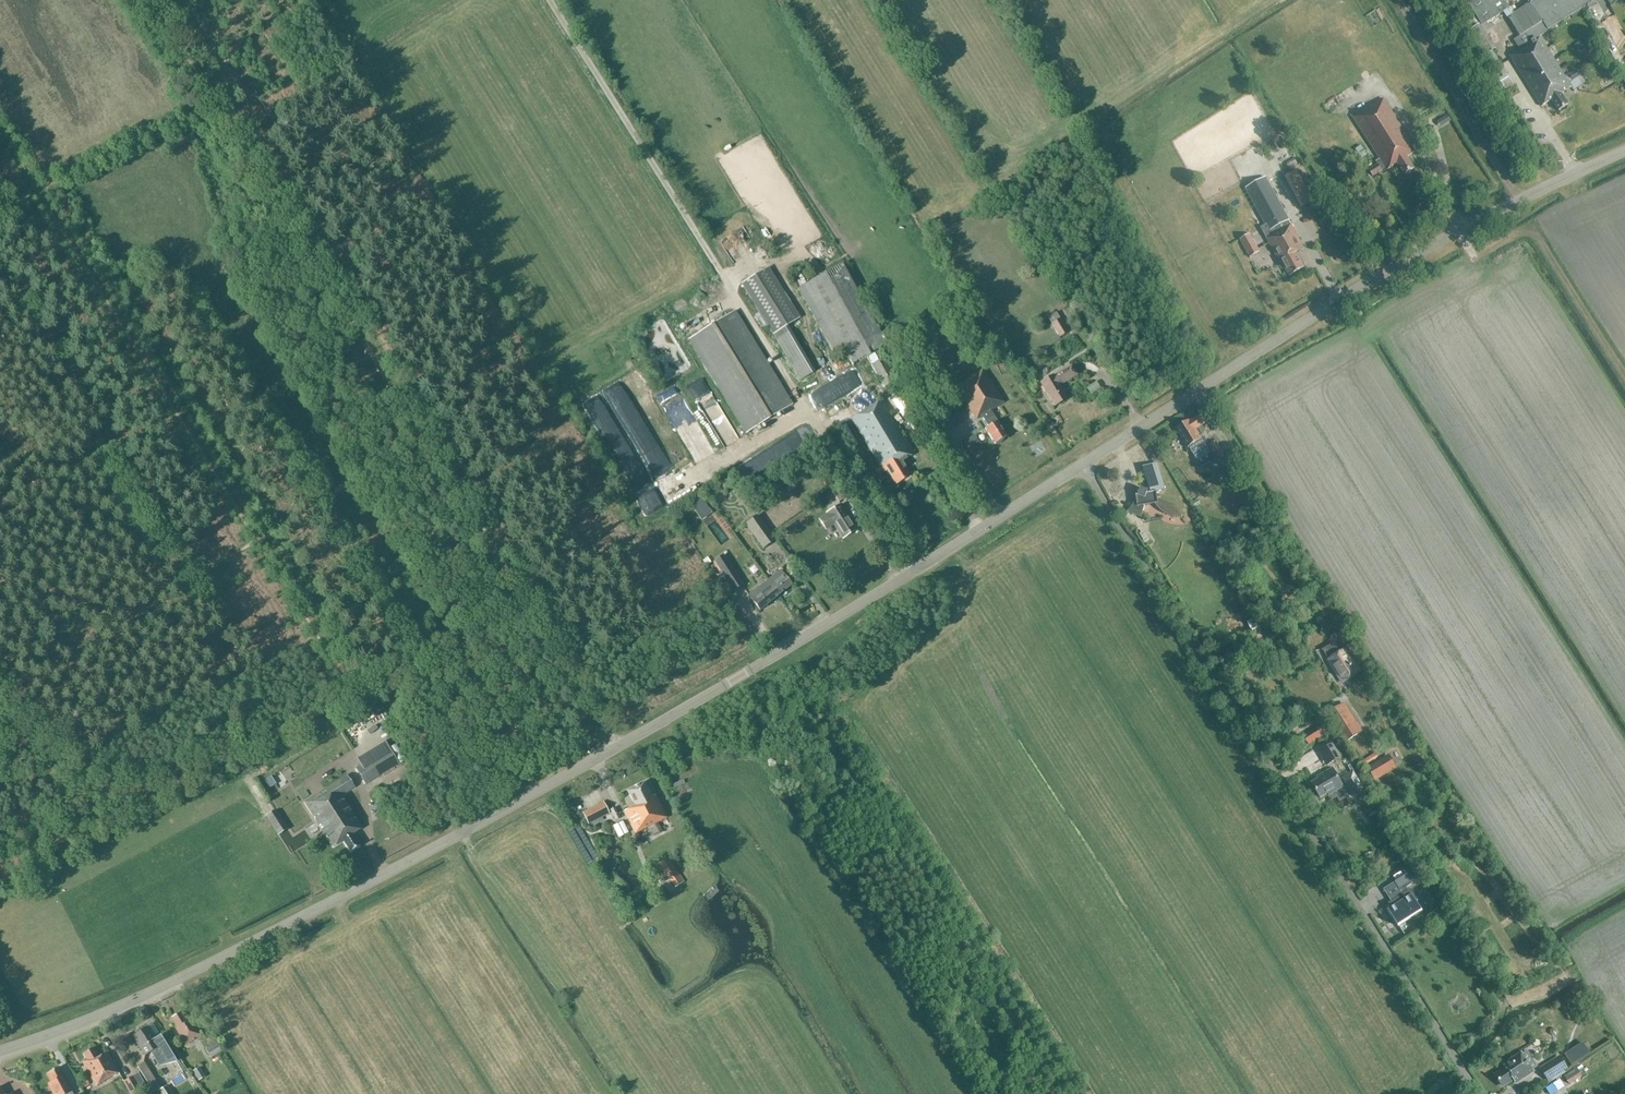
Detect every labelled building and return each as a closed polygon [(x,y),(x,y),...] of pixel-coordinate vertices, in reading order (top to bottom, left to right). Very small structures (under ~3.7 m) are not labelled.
[(1468,3),(1482,25),(1503,12),(1510,8),(1510,7),(1505,0),(1473,0),(1468,3)] [(1508,16),(1508,17),(1520,36),(1514,40),(1519,49),(1512,53),(1509,55),(1541,106),(1552,100),(1559,111),(1569,105),(1561,94),(1572,87),(1569,83),(1573,80),(1573,81),(1580,76),(1577,70),(1569,75),(1570,75),(1566,77),(1539,36),(1548,30),(1549,31),(1599,0),(1528,0),(1529,3),(1514,12),(1508,16)] [(1312,25),(1321,22),(1317,14),(1309,17),(1312,25)] [(1506,21),(1494,22),(1495,30),(1507,28),(1506,21)] [(1468,31),(1484,56),(1496,48),(1482,26),(1480,24),(1468,31)] [(1498,79),(1507,74),(1492,50),(1484,56),(1498,79)] [(1332,119),(1318,97),(1310,102),(1324,124),(1332,119)] [(1407,157),(1417,151),(1383,99),(1353,117),(1380,159),(1376,161),(1378,164),(1369,170),(1372,176),(1385,167),(1387,170),(1397,163),(1404,174),(1414,168),(1407,157)] [(1447,115),(1440,119),(1443,125),(1450,121),(1447,115)] [(1367,155),(1361,145),(1356,149),(1362,158),(1367,155)] [(1265,177),(1245,188),(1260,215),(1280,204),(1265,177)] [(1280,204),(1260,215),(1265,225),(1267,224),(1273,234),(1291,224),(1280,204)] [(1265,225),(1260,227),(1266,238),(1280,262),(1281,261),(1289,276),(1305,267),(1296,253),(1304,248),(1291,224),(1273,234),(1267,224),(1265,225)] [(727,237),(738,253),(748,246),(737,230),(727,237)] [(1249,234),(1240,239),(1250,257),(1259,252),(1249,234)] [(884,388),(897,381),(880,351),(891,345),(883,332),(880,333),(842,264),(798,289),(835,355),(844,350),(853,365),(867,357),(884,388)] [(773,335),(800,380),(813,372),(785,327),(799,319),(768,267),(742,284),(773,335)] [(805,267),(798,271),(804,281),(811,276),(805,267)] [(746,433),(793,404),(736,311),(689,340),(746,433)] [(1068,332),(1060,319),(1052,324),(1060,337),(1068,332)] [(1060,385),(1077,375),(1072,366),(1054,376),(1053,375),(1047,379),(1048,382),(1042,385),(1055,407),(1068,399),(1060,385)] [(995,444),(1007,437),(1002,428),(997,421),(990,411),(1004,402),(983,370),(964,382),(965,383),(956,388),(976,420),(983,416),(984,418),(983,418),(988,426),(985,428),(995,444)] [(684,377),(665,387),(702,456),(721,446),(684,377)] [(620,404),(663,467),(682,455),(638,392),(620,404)] [(886,472),(887,471),(896,485),(911,476),(902,462),(915,454),(882,400),(851,418),(880,466),(882,465),(886,472)] [(956,410),(938,421),(945,431),(963,420),(956,410)] [(1214,469),(1226,461),(1222,454),(1223,453),(1216,441),(1209,444),(1199,428),(1209,421),(1204,412),(1189,421),(1177,429),(1188,447),(1189,447),(1201,467),(1209,462),(1214,469)] [(752,471),(783,454),(777,443),(746,460),(752,471)] [(862,467),(869,463),(860,448),(853,452),(862,467)] [(1158,499),(1157,492),(1165,489),(1157,462),(1143,467),(1150,491),(1141,488),(1138,494),(1136,494),(1136,500),(1127,511),(1142,517),(1145,506),(1155,504),(1159,509),(1164,513),(1170,516),(1177,517),(1183,517),(1174,504),(1158,499)] [(830,479),(823,484),(826,488),(833,483),(830,479)] [(839,502),(849,495),(842,484),(832,491),(839,502)] [(700,497),(690,504),(695,512),(705,505),(700,497)] [(728,537),(739,530),(720,501),(709,508),(728,537)] [(843,538),(856,530),(841,505),(828,513),(829,515),(820,520),(826,529),(834,523),(843,538)] [(758,515),(746,524),(763,548),(775,540),(758,515)] [(743,585),(724,555),(715,561),(734,590),(743,585)] [(767,581),(779,595),(792,585),(781,570),(767,581)] [(760,611),(766,606),(779,595),(767,581),(748,596),(760,611)] [(1335,643),(1323,650),(1329,659),(1328,660),(1343,683),(1359,672),(1345,649),(1341,652),(1335,643)] [(587,668),(581,659),(576,662),(582,671),(587,668)] [(1344,742),(1358,734),(1362,731),(1344,703),(1326,714),(1344,742)] [(1322,724),(1303,736),(1309,744),(1327,732),(1322,724)] [(355,769),(365,784),(398,764),(385,741),(356,759),(360,766),(355,769)] [(1330,763),(1340,757),(1333,744),(1322,750),(1330,763)] [(1395,767),(1389,756),(1369,768),(1375,779),(1395,767)] [(1329,795),(1343,786),(1332,768),(1322,774),(1323,777),(1320,779),(1320,778),(1312,783),(1320,797),(1328,793),(1329,795)] [(271,776),(264,780),(269,788),(276,784),(271,776)] [(352,835),(363,828),(342,796),(355,788),(347,776),(304,802),(333,847),(343,841),(351,852),(360,846),(352,835)] [(1357,778),(1349,783),(1354,790),(1362,786),(1357,778)] [(636,833),(666,818),(655,795),(653,797),(645,782),(628,791),(635,805),(625,811),(636,833)] [(588,823),(608,813),(604,803),(583,813),(588,823)] [(616,820),(620,818),(615,808),(611,810),(616,820)] [(278,835),(288,828),(276,810),(266,816),(278,835)] [(659,865),(663,872),(656,876),(661,883),(669,879),(675,888),(685,882),(669,858),(659,865)] [(1395,883),(1401,892),(1412,884),(1407,875),(1395,883)] [(1398,927),(1423,911),(1409,890),(1384,906),(1398,927)] [(186,1045),(201,1035),(191,1019),(187,1022),(181,1012),(172,1017),(178,1028),(176,1029),(186,1045)] [(161,1035),(155,1039),(148,1027),(134,1036),(145,1055),(151,1052),(159,1066),(177,1062),(161,1035)] [(1589,1036),(1570,1048),(1577,1058),(1595,1046),(1589,1036)] [(212,1058),(223,1051),(217,1042),(206,1049),(212,1058)] [(96,1085),(119,1072),(108,1053),(99,1058),(93,1048),(84,1053),(88,1061),(84,1063),(96,1085)] [(1503,1070),(1493,1077),(1500,1087),(1510,1080),(1513,1083),(1530,1071),(1529,1070),(1533,1067),(1528,1059),(1523,1062),(1518,1055),(1501,1067),(1503,1070)] [(1549,1080),(1568,1068),(1560,1055),(1541,1068),(1549,1080)] [(144,1062),(137,1067),(153,1092),(160,1088),(144,1062)] [(47,1073),(52,1082),(48,1084),(53,1093),(73,1093),(72,1091),(73,1091),(65,1075),(64,1076),(59,1067),(47,1073)] [(1569,1084),(1584,1075),(1578,1067),(1564,1076),(1569,1084)] [(140,1088),(133,1077),(124,1082),(131,1093),(140,1088)] [(90,1085),(87,1080),(82,1083),(85,1088),(90,1085)] [(1546,1088),(1550,1093),(1551,1093),(1563,1086),(1559,1080),(1546,1088)] [(167,1085),(158,1091),(160,1093),(173,1093),(167,1085)]
